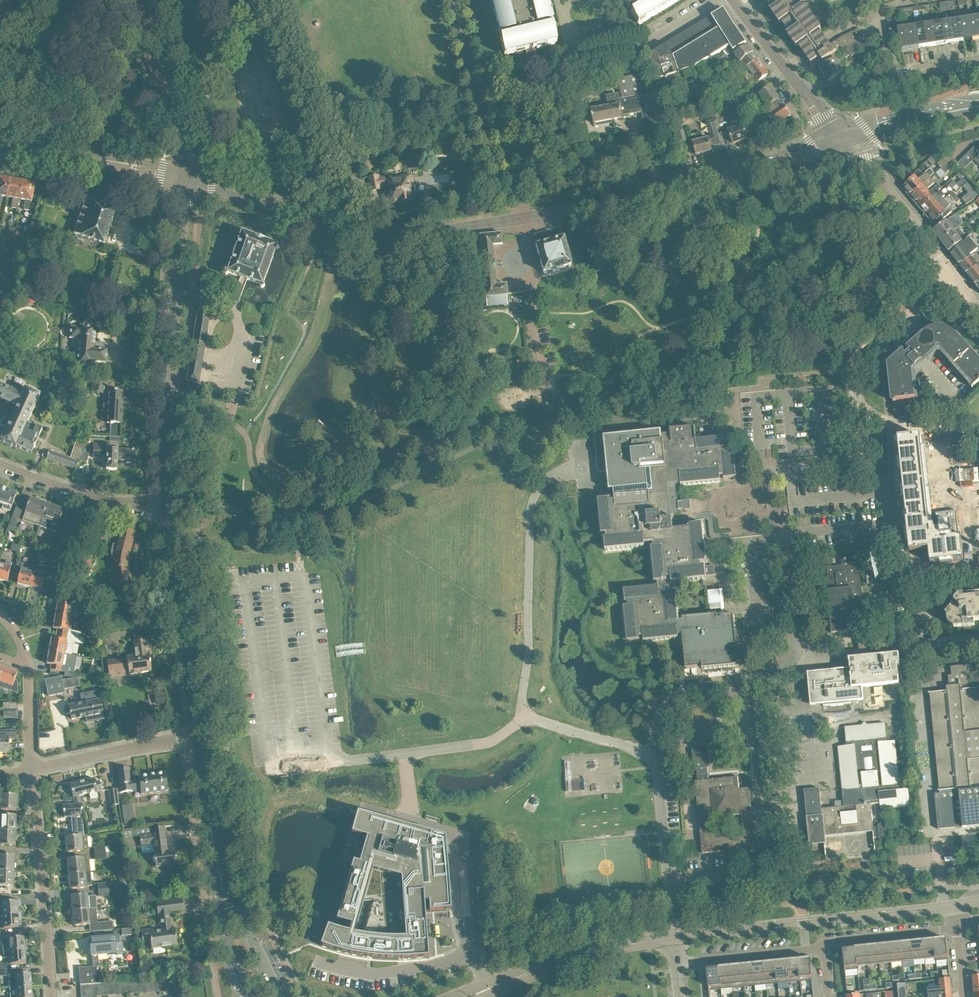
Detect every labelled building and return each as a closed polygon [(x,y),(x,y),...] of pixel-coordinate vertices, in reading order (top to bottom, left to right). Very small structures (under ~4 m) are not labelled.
[(556,43),(552,26),(551,26),(550,23),(551,23),(551,22),(554,21),(552,11),(549,12),(546,1),(549,0),(491,0),(492,3),(489,4),(491,14),(494,13),(497,24),(494,25),(496,35),(499,34),(500,35),(501,35),(502,38),(500,39),(504,55),(516,53),(516,56),(523,54),(522,51),(526,50),(527,53),(535,51),(535,48),(538,47),(539,50),(546,49),(545,46),(556,43)] [(628,8),(630,7),(632,11),(631,12),(638,23),(676,0),(624,0),(628,8)] [(772,1),(769,3),(773,9),(771,11),(780,23),(782,22),(790,33),(788,34),(797,47),(799,45),(805,54),(811,63),(814,61),(817,65),(818,65),(823,61),(824,63),(845,48),(861,41),(856,30),(841,37),(833,43),(836,47),(834,48),(835,50),(833,51),(829,44),(825,39),(822,34),(819,31),(821,29),(804,5),(802,6),(797,0),(770,0),(772,1)] [(951,11),(949,2),(940,3),(942,12),(951,11)] [(978,11),(969,12),(970,18),(973,40),(978,39),(978,19),(978,17),(978,11)] [(732,52),(747,43),(746,42),(735,27),(728,15),(719,12),(718,13),(646,57),(654,75),(664,95),(698,84),(696,76),(694,69),(693,68),(728,47),(732,52)] [(973,40),(970,18),(961,19),(964,41),(973,40)] [(964,41),(961,19),(952,21),(955,42),(964,41)] [(955,42),(952,21),(943,22),(946,44),(955,42)] [(946,44),(943,22),(934,23),(937,45),(946,44)] [(937,45),(934,23),(925,25),(928,46),(937,45)] [(928,46),(925,25),(916,26),(920,48),(928,46)] [(920,48),(916,26),(907,27),(898,28),(901,51),(920,48)] [(865,38),(860,28),(856,30),(861,41),(865,38)] [(847,48),(845,49),(850,56),(851,57),(857,53),(866,47),(861,41),(847,48)] [(741,62),(754,52),(749,46),(740,51),(734,54),(737,58),(728,65),(731,68),(734,68),(736,66),(741,63),(741,62)] [(770,74),(758,59),(754,52),(741,62),(741,63),(736,66),(752,87),(758,82),(762,80),(770,74)] [(835,58),(820,68),(829,82),(848,68),(845,63),(840,66),(835,58)] [(704,74),(701,66),(694,69),(696,76),(704,74)] [(780,99),(771,86),(763,91),(754,98),(763,110),(768,108),(780,99)] [(592,109),(594,124),(623,119),(622,116),(642,112),(645,125),(642,125),(642,126),(654,123),(662,122),(657,91),(618,98),(617,94),(607,96),(609,106),(592,109)] [(791,115),(780,99),(768,108),(763,110),(775,126),(791,115)] [(746,116),(742,104),(737,108),(740,118),(746,116)] [(710,144),(723,140),(720,130),(716,119),(711,121),(713,128),(714,128),(716,136),(693,142),(697,155),(712,151),(710,144)] [(749,139),(745,129),(744,125),(740,119),(732,121),(735,128),(731,130),(730,126),(720,130),(723,140),(726,146),(749,139)] [(688,144),(685,135),(683,129),(677,131),(682,146),(688,144)] [(976,145),(968,154),(975,160),(974,160),(978,164),(978,148),(976,145)] [(946,156),(938,164),(942,168),(954,157),(950,153),(946,156)] [(946,174),(955,166),(961,172),(963,171),(965,169),(954,157),(942,168),(946,174)] [(909,196),(930,178),(935,174),(930,168),(925,173),(926,174),(919,180),(915,176),(902,188),(909,196)] [(967,176),(963,171),(961,172),(957,176),(961,180),(964,178),(967,176)] [(11,178),(2,176),(2,178),(0,177),(0,205),(1,206),(2,196),(8,197),(11,178)] [(415,193),(413,183),(411,176),(391,179),(391,178),(389,178),(389,179),(386,180),(385,177),(379,178),(378,176),(370,177),(372,191),(381,189),(380,188),(386,187),(389,203),(399,201),(399,203),(411,201),(410,194),(415,193)] [(20,199),(23,180),(11,178),(8,197),(13,198),(12,208),(18,209),(20,199)] [(930,193),(929,192),(927,190),(934,184),(933,182),(930,178),(909,196),(917,205),(930,193)] [(961,180),(957,184),(961,189),(963,187),(965,185),(968,182),(964,178),(961,180)] [(32,182),(23,180),(20,199),(26,200),(24,210),(33,211),(34,208),(35,198),(33,198),(35,184),(32,183),(32,182)] [(968,182),(965,185),(963,187),(969,193),(962,199),(967,205),(975,200),(978,196),(978,195),(968,182)] [(92,183),(89,192),(75,234),(105,244),(116,210),(99,204),(105,187),(92,183)] [(921,209),(936,195),(935,194),(941,189),(937,185),(929,192),(930,193),(917,205),(921,209)] [(950,210),(959,202),(961,200),(953,192),(944,200),(942,198),(925,214),(935,226),(943,220),(952,212),(950,210)] [(925,214),(942,198),(944,197),(943,195),(939,198),(936,195),(921,209),(925,214)] [(955,231),(959,228),(951,217),(947,220),(941,224),(933,230),(941,241),(955,231)] [(957,245),(963,241),(967,238),(959,228),(955,231),(941,241),(949,251),(957,245)] [(242,232),(228,269),(227,268),(226,267),(224,267),(223,268),(222,269),(222,271),(222,273),(223,274),(225,274),(226,274),(228,273),(229,272),(260,284),(260,285),(261,286),(262,287),(263,287),(264,286),(265,285),(265,284),(264,283),(263,282),(277,245),(242,232)] [(502,243),(501,233),(480,235),(486,296),(485,296),(486,307),(506,305),(505,294),(506,294),(505,284),(496,285),(492,244),(502,243)] [(563,238),(536,246),(543,273),(544,272),(545,274),(547,273),(546,272),(552,270),(552,271),(553,272),(554,272),(555,271),(555,270),(565,266),(566,268),(567,268),(568,268),(569,267),(569,265),(571,265),(563,238)] [(968,240),(958,247),(950,253),(960,265),(971,256),(971,255),(978,249),(972,242),(970,243),(968,240)] [(978,264),(978,256),(976,253),(971,256),(960,265),(966,274),(978,264)] [(978,283),(978,264),(966,274),(976,286),(978,283)] [(1,278),(11,280),(12,275),(3,272),(1,278)] [(209,301),(210,295),(211,292),(206,291),(206,289),(202,289),(201,300),(200,300),(212,303),(212,302),(209,301)] [(3,318),(9,296),(5,295),(0,312),(0,317),(3,318)] [(197,397),(211,310),(199,308),(184,395),(197,397)] [(97,326),(94,326),(93,324),(92,322),(91,321),(89,320),(87,321),(85,321),(84,323),(83,325),(81,325),(80,327),(71,326),(70,338),(79,339),(77,365),(93,366),(93,362),(106,363),(107,350),(94,349),(97,326)] [(956,336),(955,336),(952,333),(949,331),(944,329),(940,329),(936,329),(932,330),(928,332),(924,335),(920,338),(918,336),(917,337),(918,337),(914,341),(913,340),(907,347),(909,349),(904,354),(901,351),(895,357),(897,360),(890,366),(893,402),(916,399),(913,371),(917,368),(916,368),(919,365),(921,363),(922,363),(937,350),(937,347),(938,346),(941,346),(942,348),(942,350),(974,386),(978,382),(978,361),(975,357),(977,356),(966,343),(964,345),(960,341),(962,339),(961,338),(959,340),(956,336)] [(52,387),(58,387),(60,372),(54,371),(52,387)] [(105,394),(108,380),(93,378),(91,391),(105,394)] [(32,453),(38,440),(37,440),(39,436),(39,437),(42,430),(36,427),(36,428),(27,424),(40,395),(25,388),(22,394),(0,383),(0,398),(17,406),(16,407),(11,419),(4,416),(0,424),(0,426),(4,428),(4,429),(5,428),(6,429),(1,441),(16,448),(17,446),(32,453)] [(123,391),(109,390),(108,401),(103,402),(103,407),(108,409),(107,423),(111,423),(110,437),(120,437),(121,424),(122,424),(122,421),(123,420),(123,415),(122,415),(122,403),(138,404),(139,396),(123,395),(123,391)] [(372,393),(366,405),(374,409),(380,397),(372,393)] [(712,424),(698,426),(699,436),(713,434),(712,424)] [(732,449),(731,435),(696,439),(695,427),(671,430),(671,431),(680,430),(681,438),(672,439),(672,440),(668,440),(668,435),(662,435),(662,430),(604,436),(609,490),(614,489),(614,498),(615,498),(615,501),(612,501),(612,498),(598,500),(601,535),(607,534),(607,537),(605,538),(606,551),(645,547),(645,545),(653,544),(654,547),(651,547),(654,582),(658,582),(659,585),(624,588),(625,602),(628,602),(629,605),(623,606),(626,640),(640,639),(640,636),(643,636),(644,642),(679,638),(678,634),(681,634),(685,668),(698,667),(698,664),(702,664),(702,669),(737,666),(736,652),(733,652),(733,649),(738,649),(734,614),(721,615),(721,618),(718,618),(717,613),(710,613),(682,616),(683,620),(680,620),(676,586),(672,586),(672,583),(707,580),(706,576),(715,575),(714,565),(702,566),(702,563),(708,562),(704,523),(690,524),(690,527),(673,529),(671,510),(690,508),(689,500),(677,502),(675,484),(681,484),(681,486),(721,482),(720,476),(724,476),(724,479),(738,477),(735,452),(730,453),(729,449),(732,449)] [(920,436),(898,438),(898,440),(899,439),(900,445),(899,445),(900,460),(902,459),(902,465),(901,465),(901,467),(902,467),(903,473),(902,473),(903,487),(905,487),(905,493),(904,493),(904,494),(905,494),(906,500),(905,500),(906,514),(908,514),(908,520),(906,520),(907,528),(908,528),(908,530),(909,535),(908,535),(908,537),(909,537),(910,544),(909,544),(910,552),(929,550),(930,563),(940,562),(940,561),(946,561),(946,562),(948,561),(948,560),(953,560),(954,561),(964,560),(961,537),(959,537),(959,535),(959,534),(956,510),(935,513),(936,526),(930,526),(920,436)] [(83,451),(85,447),(86,445),(76,442),(72,454),(71,457),(50,450),(47,459),(70,467),(77,469),(80,461),(83,452),(83,451)] [(134,449),(132,449),(132,450),(118,449),(118,447),(107,447),(101,447),(101,445),(94,444),(93,458),(100,458),(100,456),(107,456),(107,470),(117,470),(118,458),(121,458),(121,459),(137,460),(137,450),(134,450),(134,449)] [(89,454),(83,452),(80,461),(86,464),(89,454)] [(303,461),(302,467),(308,469),(310,463),(303,461)] [(4,504),(2,509),(10,512),(13,505),(17,493),(0,487),(0,503),(4,504)] [(39,526),(47,504),(46,504),(46,502),(40,500),(40,502),(30,498),(25,512),(26,512),(23,520),(39,526)] [(64,510),(47,504),(39,526),(56,532),(62,517),(63,518),(65,512),(64,511),(64,510)] [(14,531),(21,510),(16,508),(7,528),(14,531)] [(91,537),(107,541),(111,526),(98,523),(91,537)] [(53,552),(59,555),(73,530),(67,527),(53,552)] [(127,558),(130,548),(127,546),(129,537),(133,536),(134,532),(122,529),(120,539),(118,545),(113,544),(111,552),(112,560),(115,583),(130,581),(129,574),(131,574),(128,565),(127,558)] [(19,552),(21,546),(12,544),(11,550),(19,552)] [(55,554),(53,562),(63,564),(66,559),(56,554),(55,554)] [(78,569),(88,574),(95,562),(84,556),(78,569)] [(855,587),(853,560),(853,559),(842,560),(842,567),(834,568),(834,566),(827,567),(829,590),(827,590),(832,633),(858,631),(856,609),(864,609),(862,587),(855,587)] [(10,572),(11,567),(12,563),(7,562),(5,566),(0,565),(0,580),(8,582),(10,572)] [(30,587),(34,572),(35,566),(22,564),(21,569),(17,584),(30,587)] [(43,590),(48,569),(35,566),(34,572),(30,587),(43,590)] [(964,598),(964,594),(959,595),(955,600),(955,602),(946,614),(947,615),(948,622),(954,627),(964,626),(964,622),(978,620),(978,597),(964,598)] [(71,618),(73,606),(79,607),(79,603),(80,603),(80,602),(62,598),(62,599),(61,603),(58,603),(56,616),(71,618)] [(69,631),(71,618),(56,616),(54,628),(60,629),(59,634),(75,637),(79,638),(80,633),(69,631)] [(72,655),(75,637),(59,634),(58,639),(52,638),(50,651),(72,655)] [(146,634),(136,635),(133,636),(136,657),(107,661),(109,673),(129,671),(130,676),(139,674),(139,673),(152,672),(149,654),(146,634)] [(868,649),(868,644),(867,640),(858,641),(859,650),(868,649)] [(70,662),(72,655),(50,651),(47,664),(53,665),(53,669),(51,669),(65,672),(67,672),(68,667),(63,666),(63,661),(70,662)] [(850,662),(850,669),(851,669),(860,668),(862,687),(863,687),(899,684),(898,666),(900,665),(899,654),(849,659),(849,662),(850,662)] [(951,666),(951,667),(953,667),(954,675),(948,675),(949,686),(947,687),(948,691),(929,693),(929,694),(930,693),(939,782),(941,782),(941,790),(938,791),(940,791),(940,793),(935,794),(938,829),(958,827),(958,826),(962,825),(962,826),(963,826),(963,827),(978,825),(978,711),(977,694),(978,694),(978,693),(978,689),(978,672),(972,672),(972,673),(973,684),(971,684),(970,673),(969,665),(970,665),(970,664),(951,666)] [(18,681),(15,680),(17,673),(3,668),(0,677),(0,687),(17,693),(18,693),(18,681)] [(862,687),(860,668),(851,669),(850,669),(808,673),(811,706),(824,704),(824,707),(851,704),(851,702),(864,700),(863,687),(862,687)] [(62,678),(46,681),(49,697),(65,694),(64,689),(62,681),(62,678)] [(78,678),(62,681),(64,689),(79,686),(78,678)] [(67,714),(71,713),(72,719),(86,717),(87,723),(88,722),(88,721),(103,718),(104,719),(101,700),(65,707),(67,714)] [(804,790),(805,802),(810,841),(824,839),(826,855),(827,855),(825,836),(873,831),(875,850),(876,850),(874,838),(877,837),(878,839),(880,841),(882,841),(884,841),(886,840),(887,838),(887,836),(887,834),(886,832),(885,830),(885,827),(885,825),(884,824),(882,823),(880,823),(879,824),(877,825),(877,827),(873,827),(871,804),(880,803),(881,809),(910,806),(908,789),(901,790),(896,741),(886,742),(885,723),(845,727),(847,746),(838,747),(844,806),(822,809),(820,788),(819,788),(819,789),(805,790),(804,790)] [(8,730),(0,730),(0,755),(3,754),(3,753),(10,753),(10,739),(18,739),(18,730),(8,730)] [(751,824),(753,823),(752,817),(751,818),(750,806),(751,806),(749,788),(739,789),(738,777),(709,780),(708,768),(710,767),(708,748),(692,750),(694,769),(697,769),(698,781),(695,781),(702,853),(725,851),(725,849),(728,849),(728,854),(756,851),(754,835),(752,835),(751,824)] [(118,770),(119,780),(121,793),(133,791),(133,790),(141,789),(142,794),(168,790),(166,772),(139,776),(140,779),(131,780),(130,768),(118,770)] [(74,797),(75,804),(82,804),(79,796),(90,793),(90,795),(91,796),(93,797),(95,797),(96,796),(97,795),(97,793),(97,792),(102,790),(100,781),(95,782),(94,779),(70,784),(73,797),(74,797)] [(119,804),(118,789),(110,789),(111,805),(119,804)] [(2,794),(2,795),(1,802),(1,810),(16,810),(17,795),(2,794)] [(82,804),(75,804),(63,805),(64,818),(77,817),(78,829),(81,829),(82,835),(84,835),(82,804)] [(135,822),(133,805),(123,806),(125,823),(135,822)] [(328,926),(321,946),(336,951),(351,954),(366,957),(374,958),(383,959),(390,959),(399,960),(399,959),(413,958),(428,957),(425,912),(450,910),(447,864),(445,837),(402,825),(402,824),(380,818),(379,819),(357,813),(352,833),(367,837),(360,863),(353,861),(334,928),(328,926)] [(6,815),(0,815),(0,816),(0,830),(16,831),(16,815),(6,815)] [(168,851),(165,827),(165,826),(139,829),(142,854),(154,853),(156,867),(166,866),(166,868),(176,867),(175,864),(177,864),(176,850),(168,851)] [(16,831),(0,830),(0,845),(15,846),(16,831)] [(84,836),(84,835),(82,835),(66,837),(68,852),(86,851),(86,850),(89,850),(87,835),(84,836)] [(15,856),(0,855),(0,870),(14,871),(15,856)] [(90,859),(83,858),(83,857),(68,859),(70,874),(91,872),(90,859)] [(0,870),(0,889),(7,890),(7,886),(13,886),(14,871),(0,870)] [(92,885),(91,872),(70,874),(71,889),(86,888),(86,887),(92,885)] [(87,894),(82,895),(72,896),(73,911),(88,910),(87,894)] [(183,899),(173,901),(157,903),(158,914),(160,914),(162,930),(152,931),(152,929),(141,931),(142,940),(151,939),(152,948),(177,945),(175,928),(171,929),(169,913),(184,911),(183,899)] [(8,902),(2,902),(0,903),(0,916),(21,914),(21,913),(22,913),(22,907),(21,907),(20,901),(18,901),(8,902)] [(97,909),(94,909),(88,910),(73,911),(75,926),(98,924),(97,909)] [(21,914),(0,916),(0,923),(4,923),(4,929),(19,928),(19,927),(22,927),(21,914)] [(112,921),(102,922),(102,931),(113,930),(112,921)] [(123,943),(121,944),(120,935),(92,938),(92,945),(90,946),(91,956),(92,956),(95,956),(95,955),(99,955),(117,953),(117,955),(124,954),(123,943)] [(24,937),(15,938),(6,938),(6,945),(10,945),(10,951),(25,951),(24,937)] [(937,961),(949,960),(946,939),(934,940),(937,961)] [(923,941),(925,959),(935,958),(936,961),(937,961),(934,940),(923,941)] [(914,960),(925,959),(923,941),(912,942),(914,960)] [(902,962),(914,960),(912,942),(900,943),(902,962)] [(889,945),(891,963),(902,962),(900,943),(889,945)] [(878,946),(880,964),(891,963),(889,945),(878,946)] [(868,965),(880,964),(878,946),(866,947),(868,965)] [(858,966),(868,965),(866,947),(855,948),(857,969),(858,969),(858,966)] [(857,969),(855,948),(843,949),(845,971),(857,969)] [(26,963),(25,951),(10,951),(4,952),(5,958),(11,957),(11,964),(26,963)] [(102,966),(100,966),(99,955),(95,955),(95,956),(92,956),(93,967),(79,968),(80,985),(92,984),(98,984),(102,984),(103,984),(103,983),(102,966)] [(801,981),(813,980),(810,959),(798,960),(801,981)] [(787,961),(789,982),(801,981),(798,960),(787,961)] [(778,983),(789,982),(787,961),(776,962),(778,983)] [(764,963),(767,984),(778,983),(776,962),(764,963)] [(753,964),(755,986),(767,984),(764,963),(753,964)] [(744,987),(755,986),(753,964),(742,966),(744,987)] [(733,988),(744,987),(742,966),(730,967),(733,988)] [(730,967),(721,968),(719,968),(721,989),(733,988),(730,967)] [(719,968),(707,969),(709,990),(721,989),(719,968)] [(31,973),(21,974),(9,974),(10,988),(32,987),(31,973)] [(952,993),(950,978),(940,979),(940,987),(928,988),(928,995),(952,993)] [(905,983),(896,984),(897,996),(907,996),(905,983)] [(32,987),(10,988),(11,996),(33,996),(32,987)]
